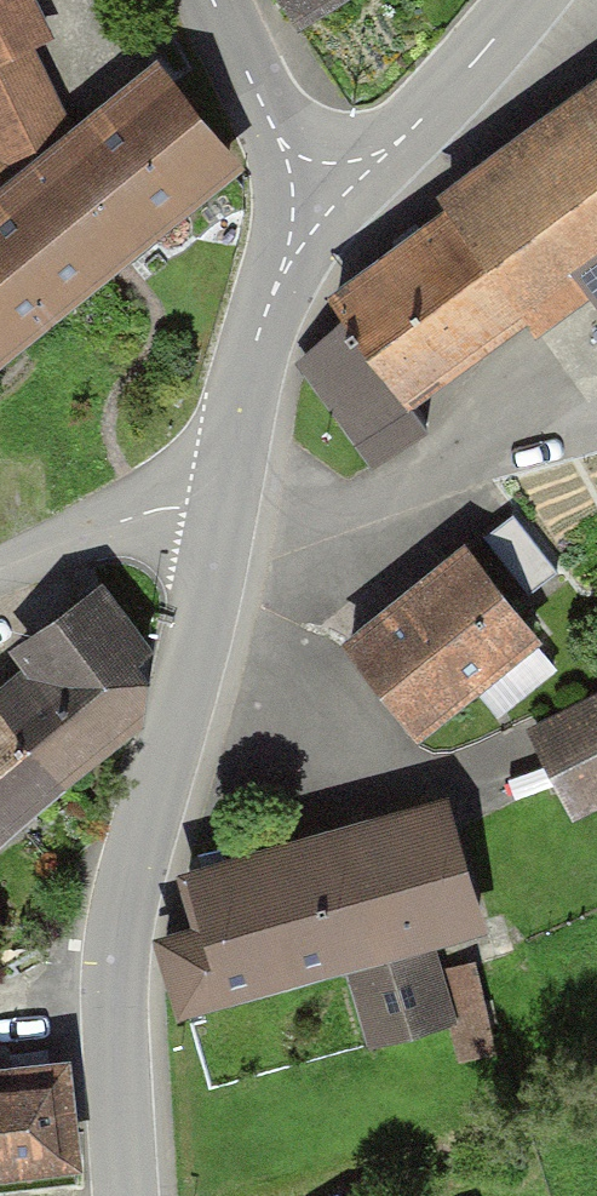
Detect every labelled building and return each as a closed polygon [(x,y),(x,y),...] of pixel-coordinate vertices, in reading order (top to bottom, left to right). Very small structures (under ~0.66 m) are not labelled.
[(10,175),(72,123),(31,35),(55,33),(39,0),(0,0),(0,154),(10,175)] [(244,152),(161,48),(72,123),(10,175),(0,183),(0,350),(116,256),(244,152)] [(335,284),(357,312),(311,348),(394,453),(438,418),(419,394),(522,313),(538,333),(588,293),(596,304),(596,62),(435,189),(443,199),(335,284)] [(461,556),(340,644),(418,752),(540,663),(461,556)] [(143,712),(147,666),(97,606),(41,653),(52,666),(0,710),(0,831),(143,712)] [(527,734),(578,842),(596,833),(596,701),(527,734)] [(442,806),(189,877),(204,928),(168,938),(185,998),(349,952),(375,1045),(449,1024),(423,930),(473,916),(442,806)] [(68,1047),(0,1056),(0,1169),(82,1159),(68,1047)]
